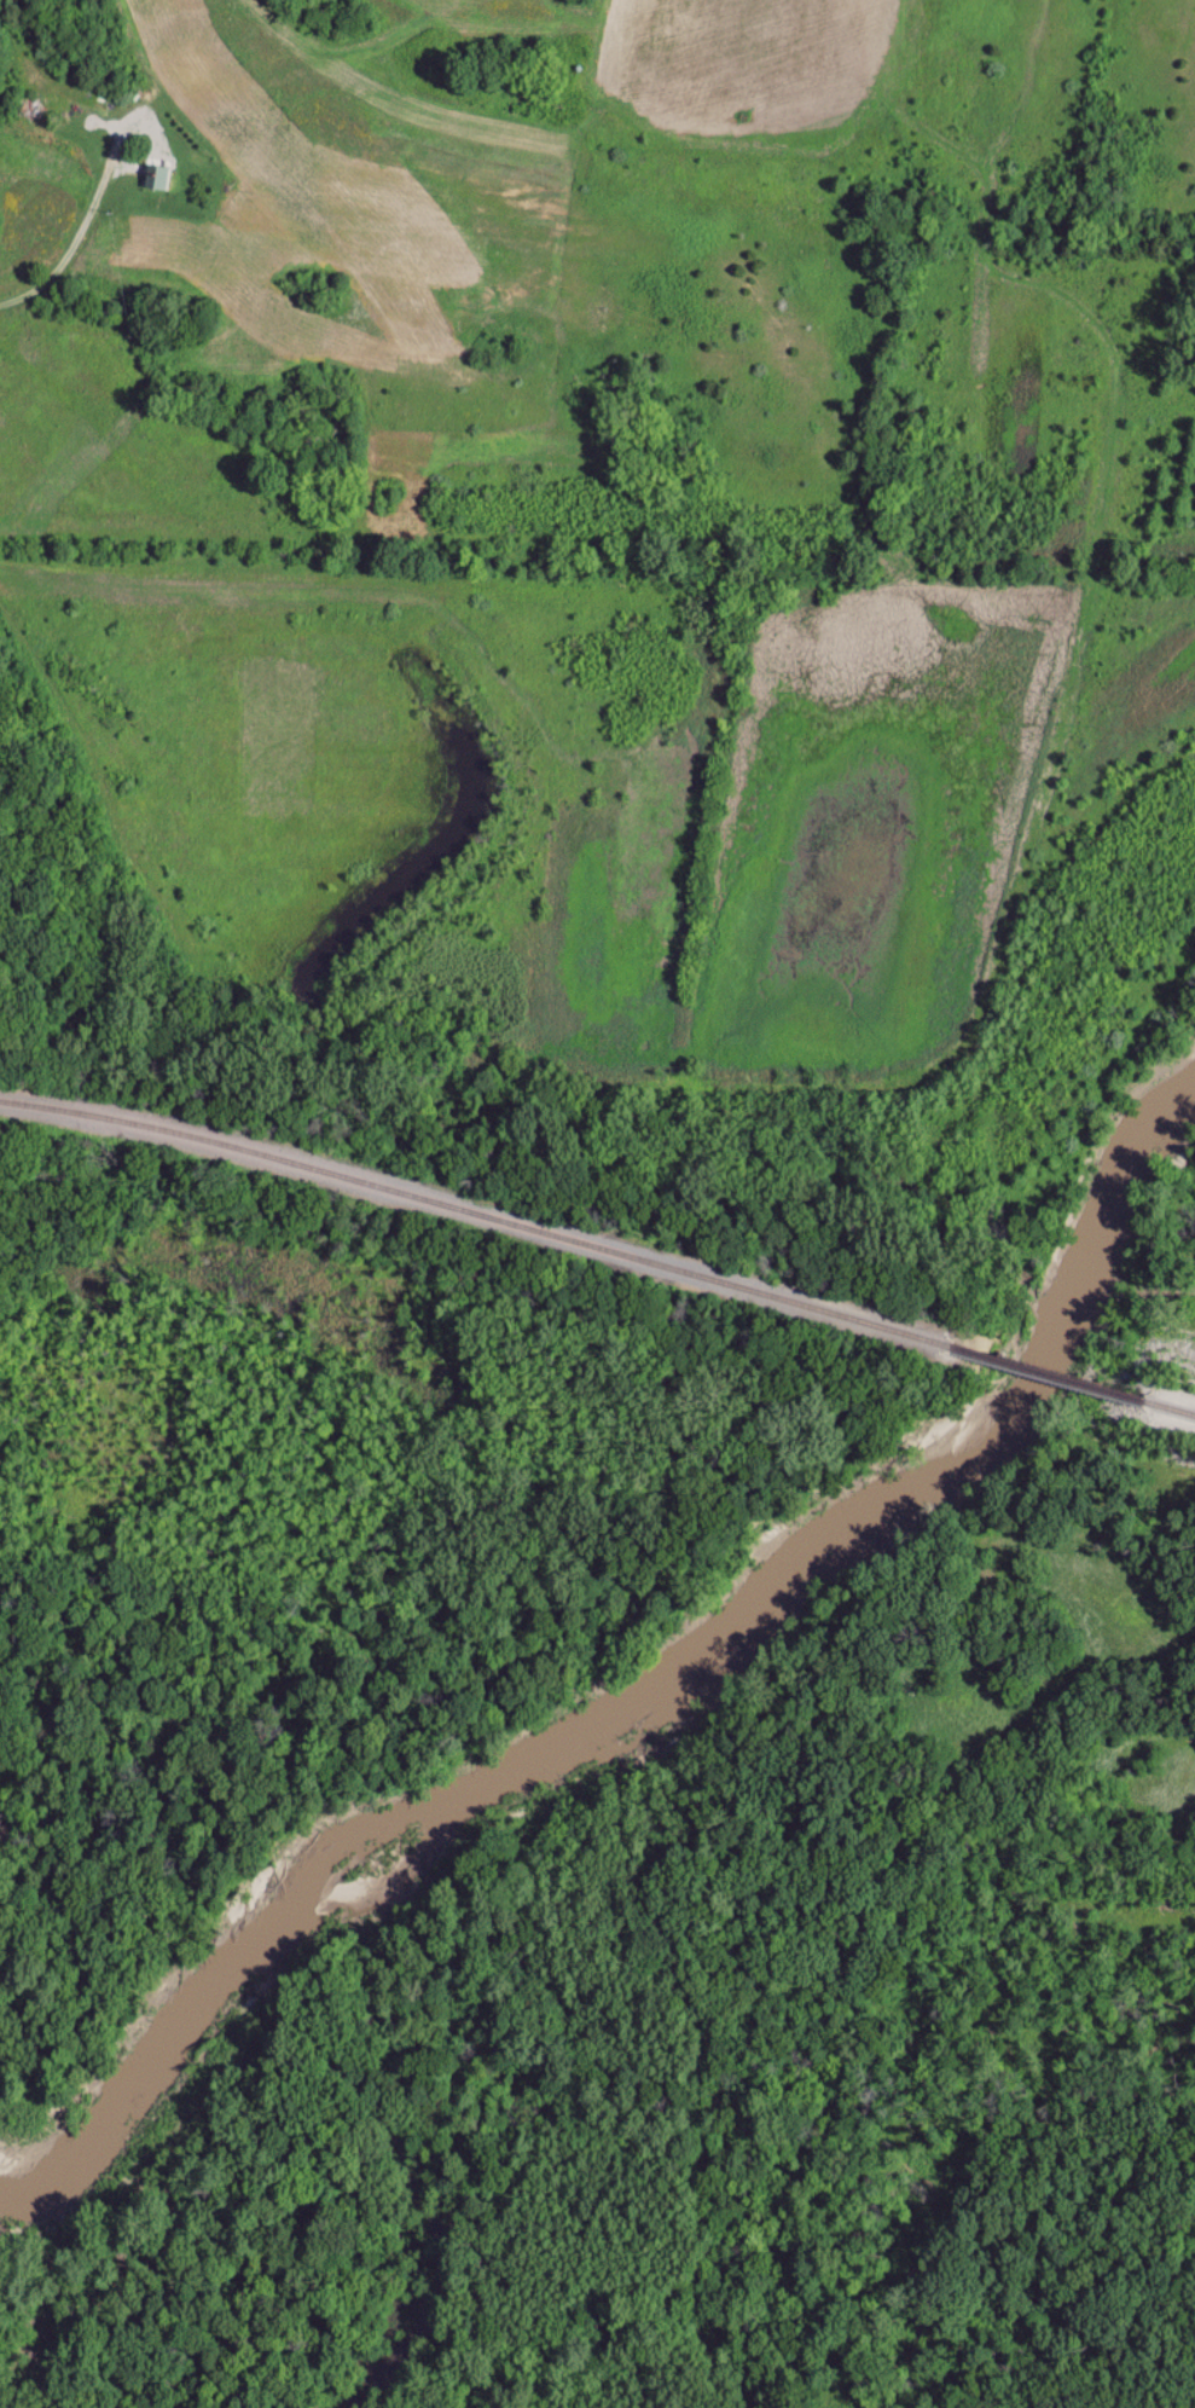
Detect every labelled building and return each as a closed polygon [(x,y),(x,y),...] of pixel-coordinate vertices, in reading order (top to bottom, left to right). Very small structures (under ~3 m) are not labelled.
[(44,122),(46,105),(29,102),(26,120),(44,122)] [(168,193),(171,169),(148,165),(145,190),(168,193)]
